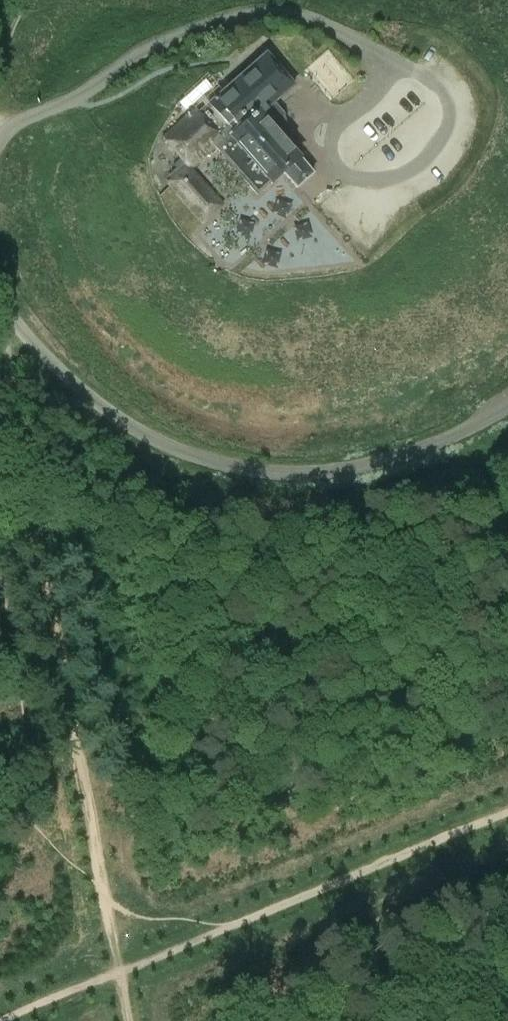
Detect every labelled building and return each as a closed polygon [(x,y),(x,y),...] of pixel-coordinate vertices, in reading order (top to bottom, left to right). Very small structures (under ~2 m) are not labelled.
[(284,119),(275,105),(294,88),(267,56),(211,105),(206,99),(160,139),(181,166),(168,178),(171,181),(166,186),(203,227),(224,207),(191,173),(216,151),(257,199),(269,187),(272,190),(285,178),(297,192),(315,176),(301,160),(280,135),(286,131),(284,119)]
